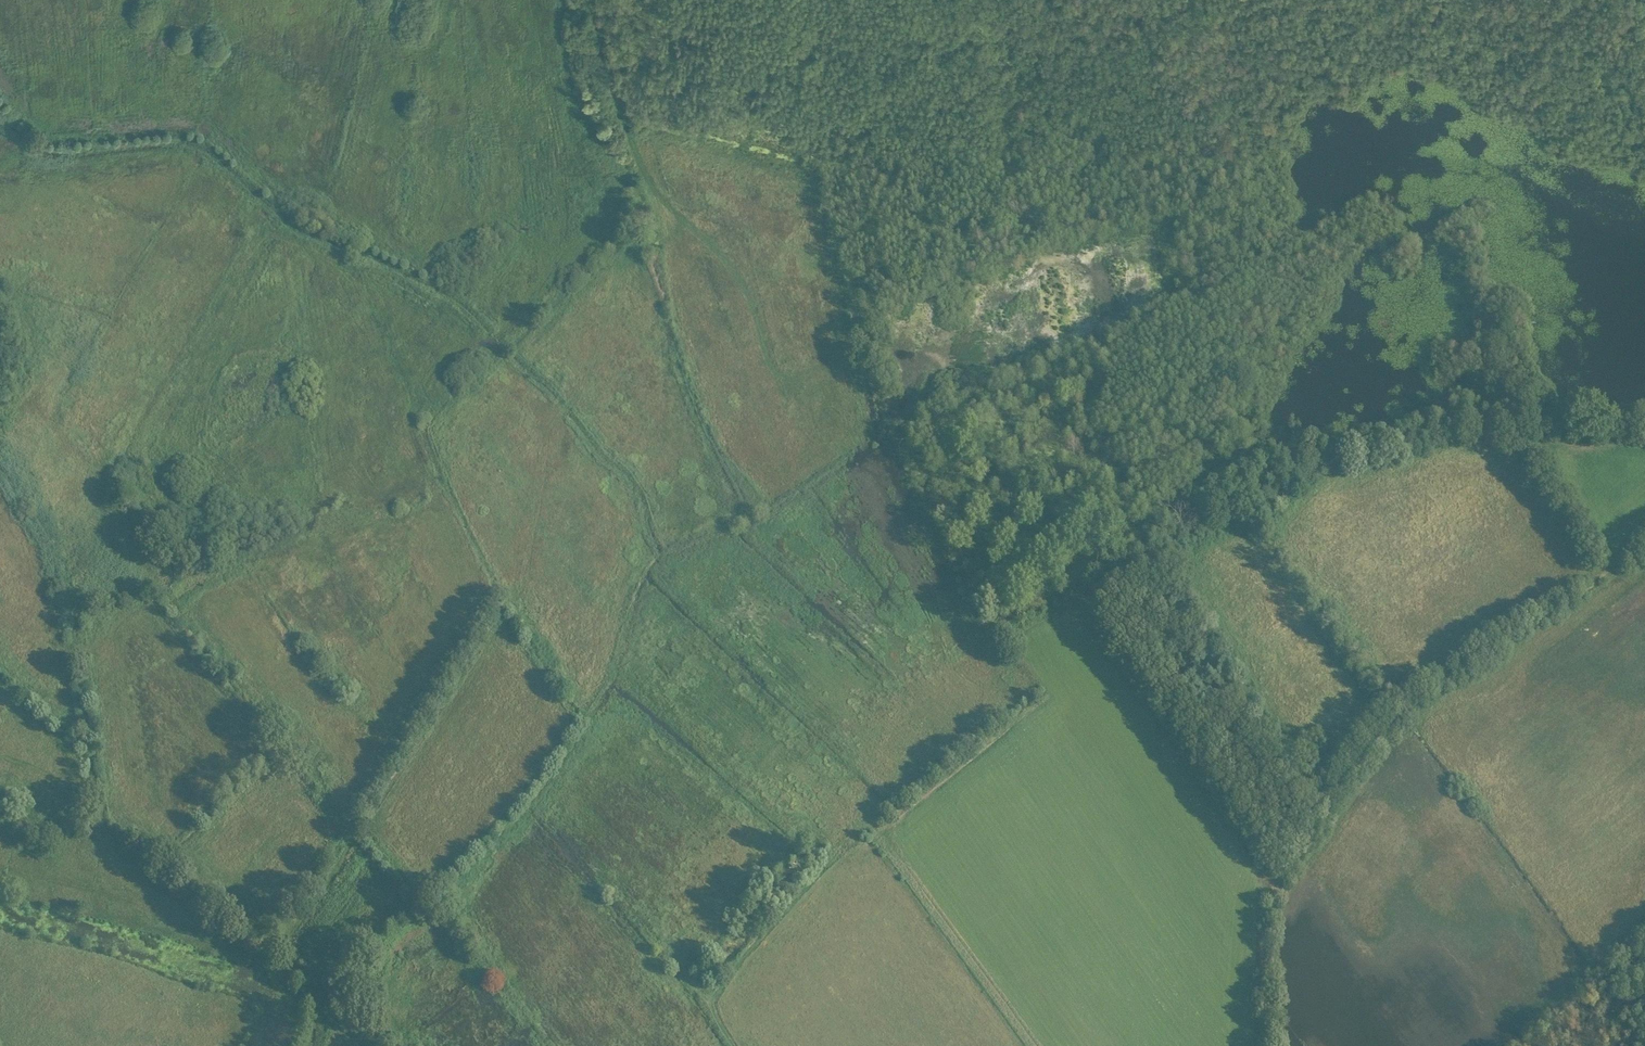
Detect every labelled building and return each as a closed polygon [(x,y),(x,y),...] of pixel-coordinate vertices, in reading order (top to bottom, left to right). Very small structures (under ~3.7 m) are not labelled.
[(1298,751),(1306,761),(1314,755),(1306,745),(1298,751)]
